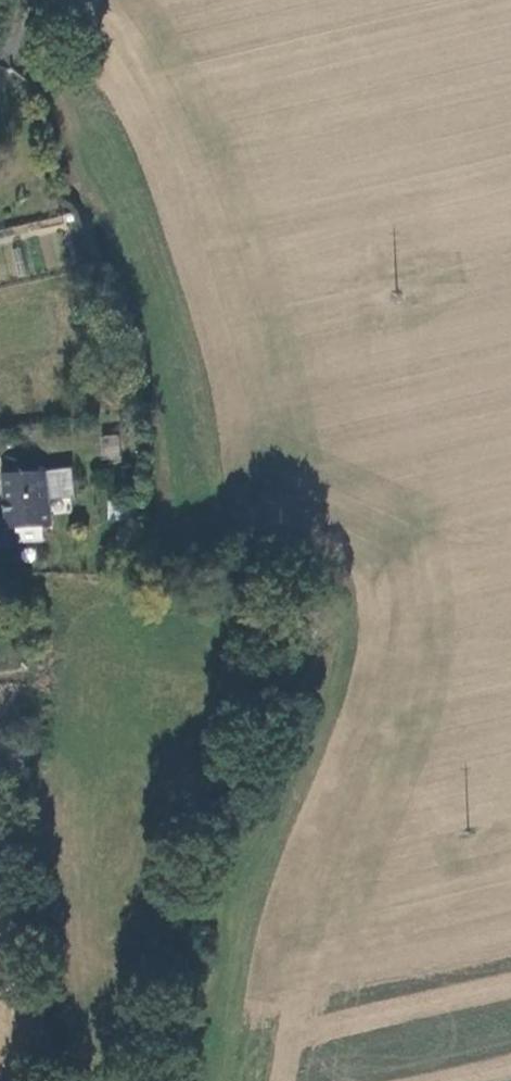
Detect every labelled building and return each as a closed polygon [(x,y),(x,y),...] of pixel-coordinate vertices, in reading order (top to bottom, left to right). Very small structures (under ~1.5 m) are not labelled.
[(118,460),(120,436),(102,435),(101,459),(118,460)] [(4,514),(4,516),(9,516),(36,514),(44,513),(40,456),(26,457),(0,458),(0,464),(4,514)] [(36,528),(36,514),(9,516),(9,530),(36,528)]
